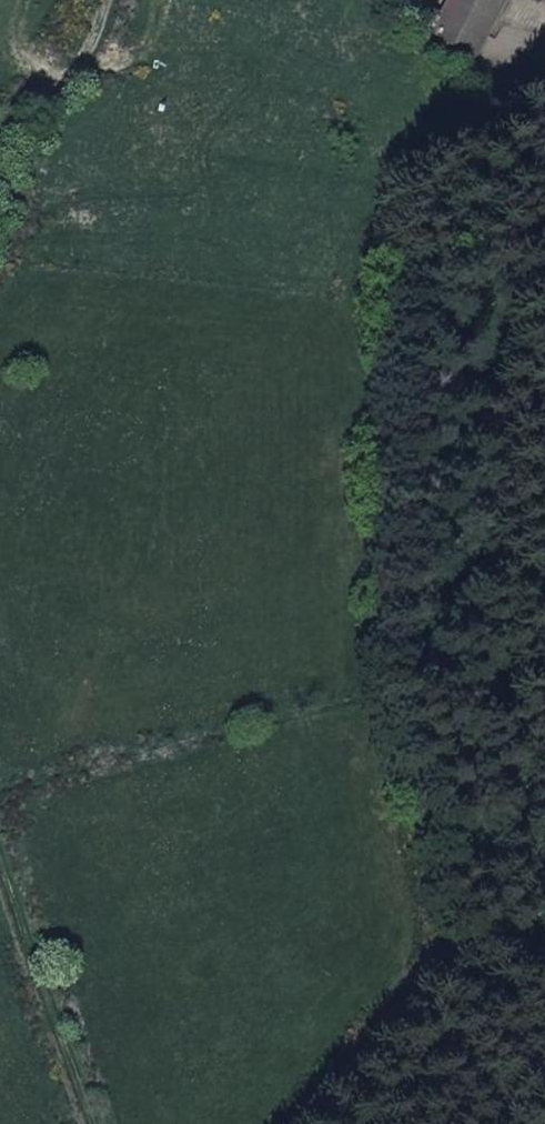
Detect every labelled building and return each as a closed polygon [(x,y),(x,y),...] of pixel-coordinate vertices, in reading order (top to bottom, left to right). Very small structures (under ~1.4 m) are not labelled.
[(480,63),(521,0),(445,0),(428,31),(480,63)]
